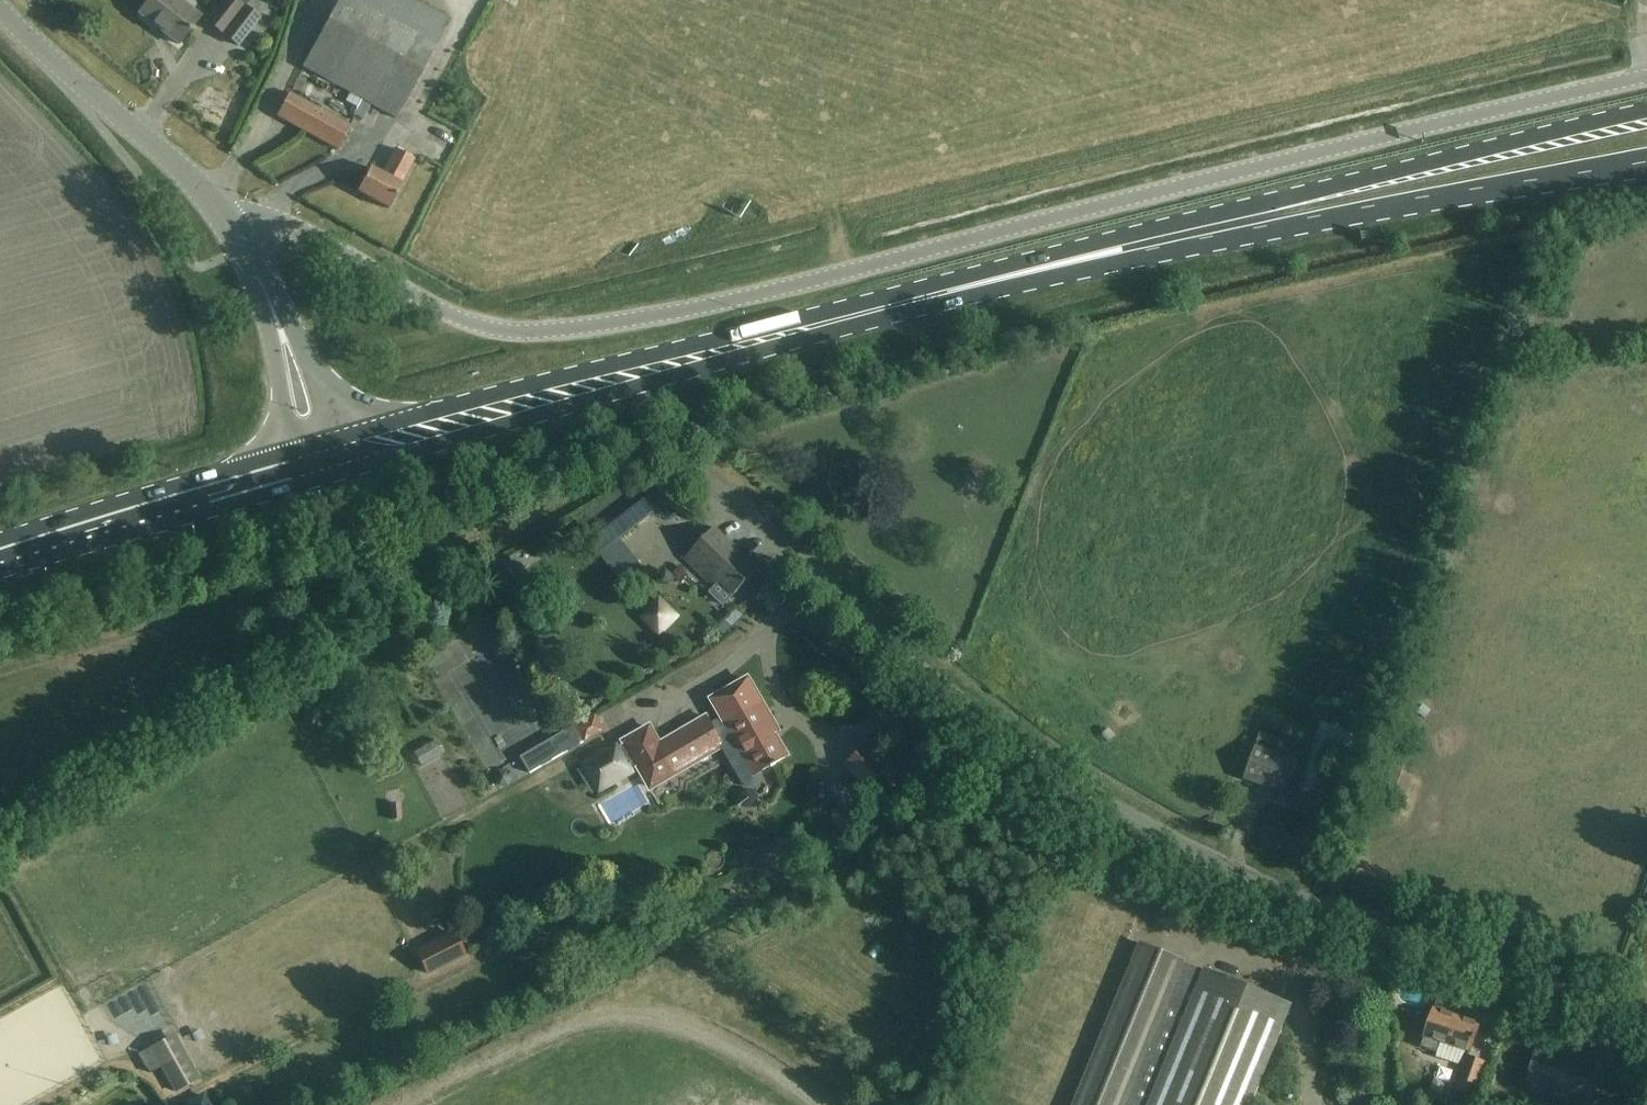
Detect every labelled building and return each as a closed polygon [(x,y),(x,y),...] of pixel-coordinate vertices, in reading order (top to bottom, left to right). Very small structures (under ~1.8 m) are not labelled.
[(138,15),(178,45),(200,17),(177,0),(149,0),(138,15)] [(207,23),(237,47),(259,19),(235,0),(224,0),(207,23)] [(313,49),(303,68),(396,119),(449,22),(410,0),(340,0),(313,49)] [(276,117),(337,151),(350,128),(288,94),(276,117)] [(357,192),(388,210),(401,185),(400,185),(414,160),(395,150),(382,175),(370,168),(357,192)] [(636,490),(584,531),(602,554),(654,513),(636,490)] [(716,579),(718,582),(734,597),(759,571),(715,529),(684,560),(711,585),(716,579)] [(511,557),(494,567),(511,596),(528,586),(511,557)] [(669,630),(650,607),(640,616),(659,638),(669,630)] [(616,746),(597,757),(612,783),(631,772),(630,770),(633,769),(638,766),(650,787),(722,747),(743,783),(748,788),(754,789),(760,785),(762,779),(761,772),(771,767),(772,768),(777,766),(776,764),(787,758),(769,726),(773,723),(762,705),(748,680),(722,695),(736,720),(728,724),(727,724),(722,722),(717,723),(711,726),(707,718),(670,739),(659,745),(658,746),(652,744),(654,736),(649,727),(624,742),(625,743),(620,746),(617,747),(616,746)] [(1341,739),(1361,741),(1364,716),(1336,712),(1330,763),(1338,764),(1341,739)] [(577,728),(523,760),(532,776),(586,743),(605,732),(597,718),(578,729),(577,728)] [(447,729),(428,743),(439,757),(458,743),(447,729)] [(868,745),(852,760),(845,766),(866,788),(889,767),(868,745)] [(1256,747),(1251,759),(1244,780),(1285,794),(1297,761),(1256,747)] [(1380,807),(1395,812),(1408,772),(1393,767),(1380,807)] [(452,932),(415,951),(427,976),(464,957),(452,932)] [(1131,964),(1073,1104),(1251,1104),(1291,1006),(1204,970),(1200,981),(1180,972),(1184,962),(1140,944),(1131,964)] [(1280,996),(1300,1003),(1306,987),(1286,980),(1280,996)] [(1434,1009),(1421,1048),(1437,1053),(1441,1043),(1470,1053),(1480,1025),(1434,1009)] [(193,1080),(169,1037),(138,1055),(148,1073),(159,1066),(173,1091),(193,1080)] [(1531,1067),(1525,1085),(1585,1104),(1590,1104),(1603,1068),(1538,1046),(1531,1067)] [(1456,1090),(1473,1095),(1484,1062),(1468,1057),(1456,1090)]
